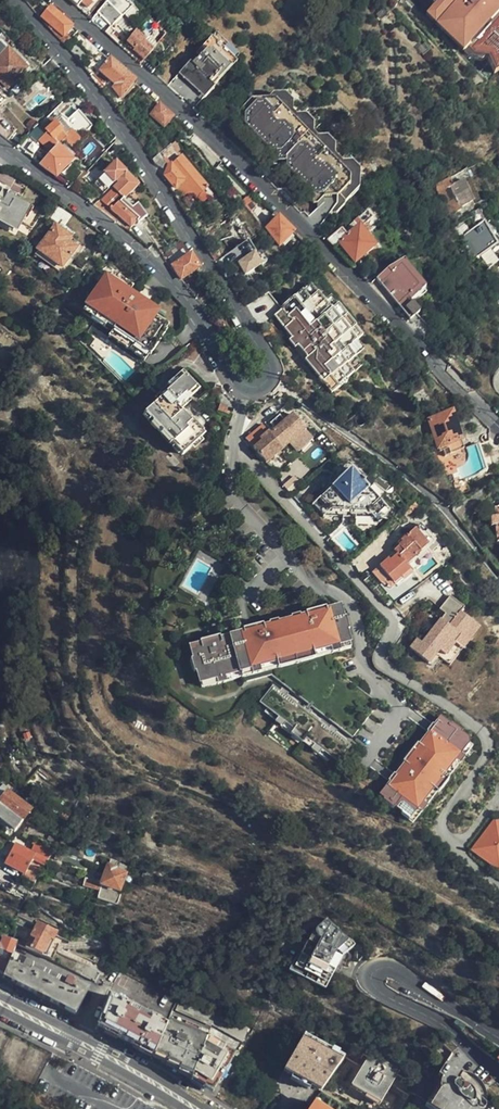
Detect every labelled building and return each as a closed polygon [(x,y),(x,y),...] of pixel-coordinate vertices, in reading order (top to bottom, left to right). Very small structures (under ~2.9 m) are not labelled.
[(76,9),(85,1),(90,5),(95,0),(66,0),(76,9)] [(109,39),(114,33),(109,29),(116,23),(125,34),(131,29),(121,18),(117,14),(128,3),(125,0),(104,0),(102,3),(105,6),(90,21),(104,34),(109,39)] [(425,19),(443,0),(404,0),(425,19)] [(425,19),(462,56),(488,60),(496,73),(498,71),(498,59),(496,54),(498,53),(498,19),(498,17),(498,16),(498,0),(443,0),(425,19)] [(117,14),(121,18),(132,7),(128,3),(117,14)] [(48,8),(40,18),(63,38),(71,28),(48,8)] [(134,52),(144,61),(152,51),(135,34),(127,42),(136,50),(134,52)] [(8,87),(26,69),(0,42),(0,80),(8,87)] [(183,69),(178,74),(204,100),(216,88),(218,90),(236,72),(224,60),(221,62),(208,50),(194,65),(189,60),(182,67),(183,69)] [(123,73),(104,57),(94,69),(96,74),(98,75),(99,73),(114,86),(111,89),(120,98),(134,83),(123,73)] [(50,79),(60,69),(51,58),(41,69),(50,79)] [(178,74),(168,84),(195,108),(204,100),(178,74)] [(320,209),(308,221),(317,231),(330,219),(329,218),(333,218),(348,204),(348,196),(361,182),(359,169),(346,155),(340,155),(331,146),(332,141),(323,132),(318,133),(312,127),(312,122),(303,112),(297,112),(292,107),(293,102),(283,92),(274,94),(250,97),(236,110),(232,121),(264,153),(273,154),(273,155),(273,162),(320,209)] [(172,117),(158,105),(151,114),(164,126),(172,117)] [(88,126),(99,116),(91,106),(78,116),(88,126)] [(66,135),(52,120),(39,133),(36,129),(28,135),(35,142),(39,141),(43,137),(45,139),(49,135),(58,145),(66,135)] [(73,149),(77,145),(71,138),(66,143),(73,149)] [(171,146),(177,152),(183,148),(177,141),(171,146)] [(116,160),(124,150),(120,143),(109,155),(116,160)] [(58,148),(40,166),(49,174),(53,170),(60,176),(73,162),(58,148)] [(179,180),(195,199),(212,185),(184,152),(168,166),(164,175),(172,185),(179,180)] [(119,185),(113,191),(122,200),(129,195),(137,188),(118,168),(115,165),(99,181),(93,186),(96,189),(102,196),(108,191),(117,183),(119,185)] [(473,201),(463,179),(454,183),(450,177),(436,185),(453,220),(458,218),(455,210),(473,201)] [(123,200),(122,200),(113,191),(104,200),(101,202),(110,212),(131,230),(136,223),(138,225),(146,218),(136,206),(131,210),(123,200)] [(16,223),(22,213),(12,206),(14,203),(0,194),(0,229),(10,236),(17,226),(14,225),(16,223)] [(129,198),(134,204),(138,201),(133,195),(129,198)] [(242,201),(250,211),(254,208),(245,197),(242,201)] [(127,233),(131,230),(110,212),(101,202),(104,200),(103,200),(102,200),(101,201),(100,201),(99,202),(98,202),(98,203),(95,205),(93,207),(127,233)] [(297,230),(282,212),(265,227),(280,245),(297,230)] [(22,213),(16,223),(23,227),(29,218),(22,213)] [(329,239),(334,245),(339,242),(356,264),(381,244),(363,222),(349,232),(345,226),(329,239)] [(498,243),(485,222),(468,232),(482,254),(498,243)] [(66,234),(55,227),(46,239),(37,252),(62,270),(66,265),(76,249),(63,239),(66,234)] [(190,249),(167,263),(177,281),(201,266),(190,249)] [(264,263),(257,251),(238,262),(245,274),(264,263)] [(387,271),(377,279),(411,320),(420,313),(411,301),(422,292),(402,268),(406,265),(403,260),(387,271)] [(123,276),(115,270),(111,277),(119,282),(123,276)] [(111,277),(109,276),(90,305),(86,311),(115,331),(116,330),(152,354),(153,354),(169,330),(147,315),(150,310),(151,309),(141,302),(138,300),(140,297),(132,291),(137,285),(123,276),(119,282),(111,277)] [(314,374),(332,396),(350,381),(347,378),(365,363),(359,356),(367,349),(359,340),(366,333),(333,294),(328,299),(313,281),(272,315),(292,338),(290,340),(317,372),(314,374)] [(490,298),(498,308),(498,291),(490,298)] [(172,326),(150,310),(147,315),(169,330),(172,326)] [(147,360),(152,354),(116,330),(115,331),(111,336),(147,360)] [(205,430),(182,406),(199,388),(184,372),(143,414),(182,454),(205,430)] [(231,408),(220,403),(217,409),(228,414),(231,408)] [(451,453),(463,450),(462,448),(452,414),(429,421),(438,450),(448,446),(451,453)] [(268,433),(283,450),(293,442),(301,450),(313,439),(306,431),(293,415),(285,422),(279,416),(270,424),(273,428),(268,433)] [(268,433),(262,426),(247,439),(268,464),(283,450),(268,433)] [(491,438),(483,445),(490,453),(498,446),(498,445),(498,439),(495,434),(491,438)] [(331,490),(353,470),(349,465),(341,472),(335,473),(325,482),(331,490)] [(386,507),(353,470),(331,490),(318,502),(329,515),(374,518),(386,507)] [(419,499),(411,506),(414,509),(422,503),(419,499)] [(389,510),(386,507),(374,518),(329,515),(318,502),(315,504),(327,518),(377,521),(389,510)] [(489,509),(490,525),(495,525),(497,541),(498,541),(498,507),(489,509)] [(407,564),(434,539),(420,524),(402,541),(404,543),(395,551),(399,555),(392,563),(390,560),(375,574),(384,584),(387,582),(391,578),(395,583),(403,576),(405,578),(406,580),(414,572),(407,564)] [(391,578),(387,582),(389,584),(393,589),(405,578),(403,576),(395,583),(391,578)] [(417,640),(410,649),(429,664),(439,650),(446,655),(443,659),(450,665),(463,648),(467,643),(480,627),(460,612),(464,608),(450,596),(439,610),(445,614),(422,644),(417,640)] [(309,616),(330,610),(327,602),(307,608),(309,616)] [(199,686),(349,644),(339,607),(330,610),(309,616),(266,628),(244,634),(221,641),(199,647),(190,649),(199,686)] [(242,626),(244,634),(266,628),(264,620),(242,626)] [(197,639),(199,647),(221,641),(218,633),(197,639)] [(351,652),(349,644),(199,686),(201,693),(242,682),(327,658),(351,652)] [(268,713),(333,762),(339,767),(353,750),(273,688),(259,707),(268,713)] [(429,735),(435,727),(415,711),(409,718),(429,735)] [(328,768),(333,762),(268,713),(263,719),(328,768)] [(409,822),(469,742),(441,720),(435,727),(429,735),(397,777),(391,785),(379,800),(409,822)] [(474,746),(469,742),(409,822),(414,826),(474,746)] [(370,770),(391,785),(397,777),(376,762),(370,770)] [(30,811),(7,794),(0,803),(0,822),(14,832),(30,811)] [(496,869),(498,865),(498,820),(497,819),(473,852),(496,869)] [(45,866),(46,863),(54,848),(37,841),(34,841),(30,850),(15,843),(5,863),(25,874),(33,861),(45,866)] [(45,866),(33,861),(25,874),(24,877),(36,884),(39,877),(45,866)] [(110,861),(102,885),(101,885),(120,892),(126,874),(124,874),(126,867),(110,861)] [(102,885),(95,882),(85,879),(83,885),(100,892),(101,885),(102,885)] [(118,906),(123,893),(120,892),(101,885),(100,892),(98,899),(118,906)] [(38,922),(26,947),(42,955),(50,938),(54,940),(58,932),(38,922)] [(292,965),(289,974),(327,989),(339,960),(351,949),(331,925),(307,947),(292,965)] [(4,976),(12,957),(18,943),(5,938),(0,947),(0,974),(4,976)] [(50,938),(42,955),(45,957),(54,940),(50,938)] [(4,976),(3,979),(45,999),(76,1014),(88,990),(67,980),(65,983),(12,957),(4,976)] [(96,982),(101,973),(100,971),(98,968),(97,967),(87,964),(81,975),(96,982)] [(216,1014),(218,1009),(199,1000),(182,993),(178,1007),(212,1025),(216,1014)] [(100,1018),(104,1029),(154,1055),(167,1027),(159,1023),(160,1020),(149,1015),(148,1017),(134,1009),(135,1007),(119,999),(118,1001),(109,997),(100,1018)] [(250,1028),(218,1009),(216,1014),(212,1025),(243,1042),(250,1028)] [(167,1027),(154,1055),(157,1057),(161,1059),(171,1065),(192,1079),(206,1040),(207,1039),(170,1020),(167,1027)] [(257,1081),(273,1089),(283,1071),(285,1068),(304,1034),(305,1033),(296,1028),(291,1038),(290,1038),(281,1054),(271,1049),(257,1081)] [(285,1068),(323,1090),(344,1058),(304,1034),(285,1068)] [(206,1040),(192,1079),(204,1086),(206,1087),(218,1084),(234,1056),(206,1040)] [(392,1067),(379,1059),(377,1062),(370,1058),(353,1085),(382,1103),(398,1075),(390,1070),(392,1067)] [(494,1099),(492,1096),(490,1092),(487,1089),(484,1085),(480,1082),(477,1080),(473,1077),(470,1076),(467,1075),(465,1075),(461,1075),(458,1075),(444,1063),(437,1076),(442,1081),(442,1083),(441,1086),(440,1089),(439,1092),(439,1095),(439,1097),(440,1100),(440,1104),(437,1108),(498,1108),(496,1104),(494,1099)] [(320,1093),(322,1091),(323,1090),(285,1068),(283,1071),(320,1093)]
